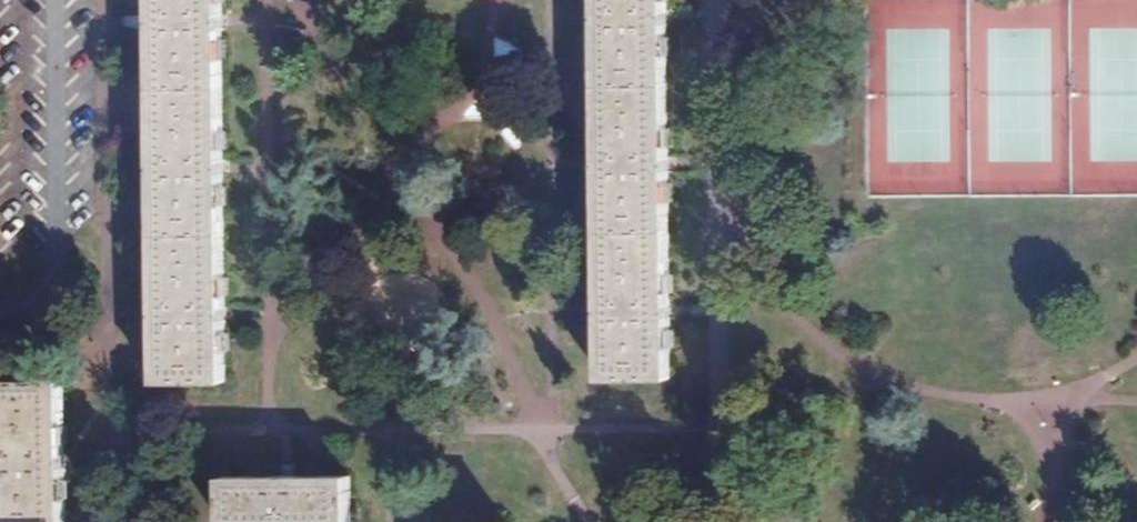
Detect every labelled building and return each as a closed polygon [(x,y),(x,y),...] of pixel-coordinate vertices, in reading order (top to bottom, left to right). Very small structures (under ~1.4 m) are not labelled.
[(163,382),(229,382),(229,312),(228,166),(227,41),(227,18),(227,0),(161,0),(161,20),(162,168),(163,314),(163,382)] [(670,377),(670,310),(669,163),(668,15),(668,0),(602,0),(602,18),(603,164),(604,311),(604,378),(670,377)] [(68,383),(0,383),(0,464),(1,521),(69,521),(69,462),(68,383)] [(232,521),(355,521),(355,476),(285,476),(231,476),(232,521)]
